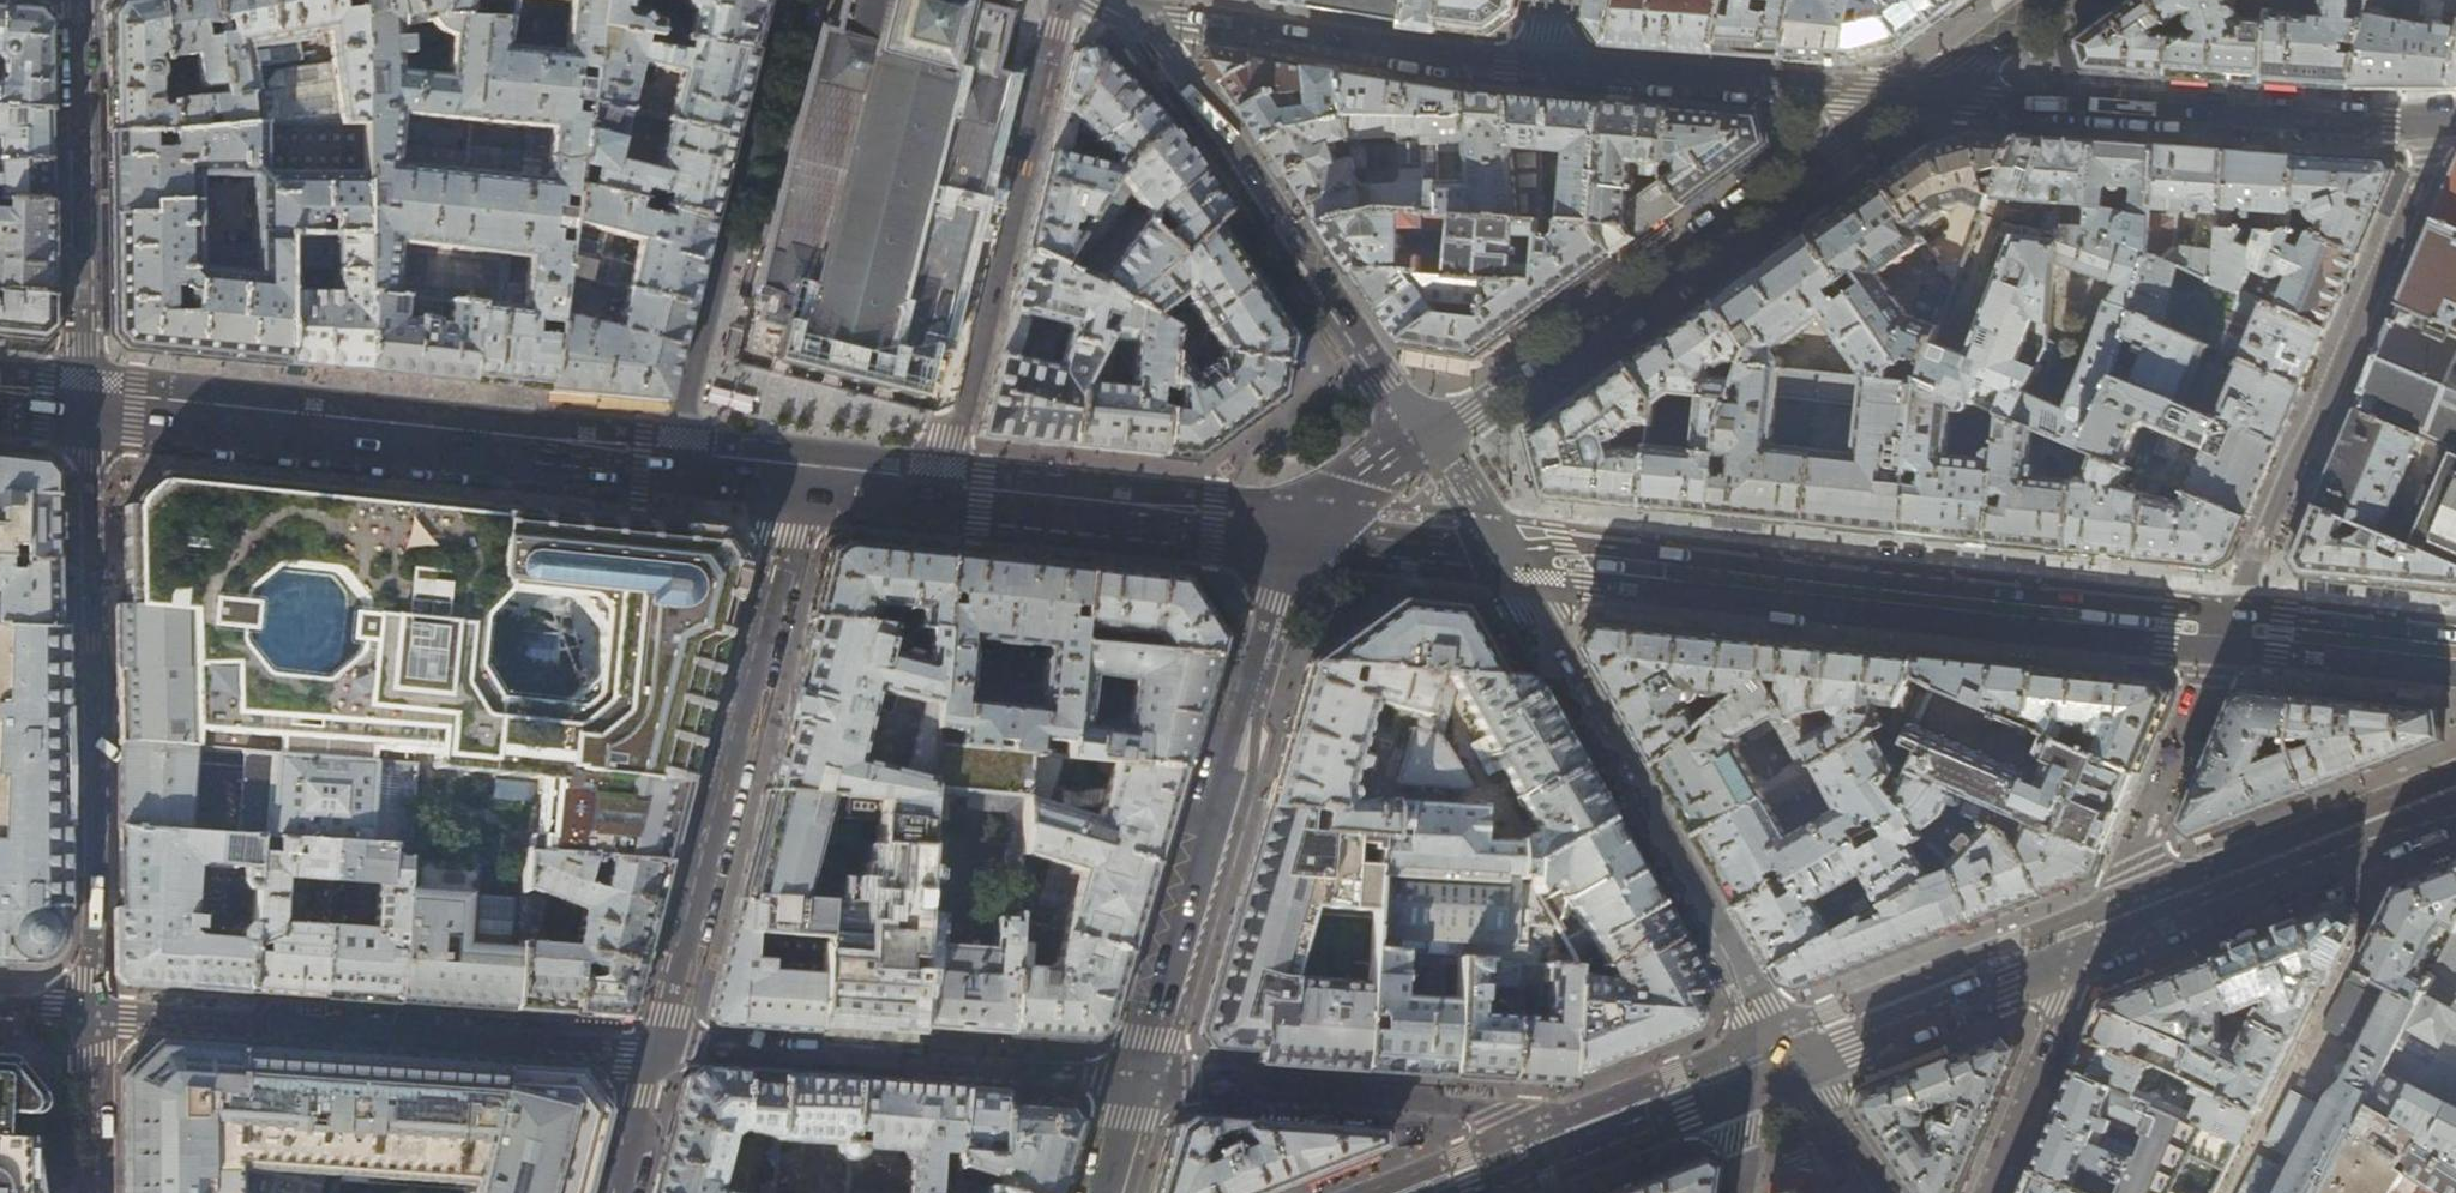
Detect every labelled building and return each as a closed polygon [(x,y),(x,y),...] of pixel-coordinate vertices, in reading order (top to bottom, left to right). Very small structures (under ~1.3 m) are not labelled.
[(158,0),(128,0),(119,2),(107,16),(108,62),(109,135),(175,134),(170,90),(156,91),(156,80),(159,77),(160,74),(160,72),(168,75),(158,0)] [(168,75),(170,90),(175,134),(251,126),(249,96),(244,97),(227,99),(216,26),(213,0),(158,0),(168,75)] [(216,26),(227,99),(244,97),(240,46),(328,32),(332,66),(270,75),(261,87),(262,95),(261,95),(263,125),(364,124),(361,18),(360,8),(348,10),(347,0),(213,0),(216,26)] [(470,19),(440,19),(440,0),(359,0),(360,8),(361,18),(364,124),(363,236),(362,294),(365,294),(402,298),(406,298),(417,299),(449,303),(464,153),(398,147),(400,114),(467,120),(476,19),(470,19)] [(440,19),(470,19),(470,0),(440,0),(440,19)] [(569,0),(564,52),(505,48),(511,19),(509,19),(492,19),(476,19),(467,120),(526,126),(524,149),(579,155),(580,151),(567,150),(568,138),(581,140),(586,104),(589,83),(575,82),(576,70),(591,71),(597,28),(600,0),(565,0),(569,0)] [(491,3),(495,3),(496,11),(492,11),(492,19),(509,19),(513,0),(486,0),(491,3)] [(597,28),(654,37),(655,35),(656,21),(649,20),(644,12),(628,9),(629,0),(600,0),(597,28)] [(691,10),(695,11),(691,24),(657,16),(656,21),(655,35),(753,52),(764,7),(766,0),(686,0),(691,10)] [(658,9),(673,11),(675,0),(659,0),(658,9)] [(795,354),(833,364),(875,374),(883,343),(914,351),(919,334),(944,340),(1008,75),(993,71),(1009,12),(961,1),(961,0),(842,0),(834,31),(820,28),(764,252),(754,292),(776,298),(772,315),(802,323),(795,354)] [(1280,1),(1330,9),(1390,20),(1401,21),(1400,28),(1437,33),(1438,26),(1443,0),(1281,0),(1280,1)] [(1518,0),(1443,0),(1438,26),(1440,26),(1491,31),(1515,14),(1518,0)] [(1587,20),(1595,32),(1604,45),(1661,49),(1716,53),(1727,0),(1591,0),(1587,20)] [(1716,53),(1755,56),(1785,58),(1798,0),(1727,0),(1716,53)] [(1785,58),(1836,62),(1844,62),(1855,0),(1798,0),(1785,58)] [(1844,62),(1854,63),(1901,50),(1943,19),(1971,0),(1855,0),(1844,62)] [(2170,24),(2152,0),(2135,0),(2121,10),(2077,41),(2086,70),(2169,76),(2173,39),(2159,39),(2156,33),(2170,24)] [(2271,0),(2251,0),(2254,4),(2256,11),(2256,21),(2248,21),(2241,16),(2242,12),(2241,9),(2239,6),(2242,1),(2243,0),(2152,0),(2170,24),(2174,30),(2173,39),(2169,76),(2223,80),(2265,82),(2272,2),(2271,0)] [(2323,18),(2292,16),(2293,0),(2278,0),(2272,2),(2265,82),(2316,86),(2351,88),(2366,21),(2352,20),(2354,0),(2324,0),(2323,18)] [(2447,0),(2422,0),(2425,0),(2422,14),(2429,16),(2427,28),(2407,24),(2408,14),(2393,13),(2397,0),(2371,0),(2366,21),(2351,88),(2405,89),(2429,89),(2448,89),(2455,54),(2455,28),(2442,28),(2447,0)] [(49,22),(37,9),(0,5),(0,61),(1,62),(0,78),(0,79),(0,109),(51,110),(50,62),(49,22)] [(753,52),(655,35),(654,37),(597,28),(591,71),(589,83),(586,104),(624,114),(638,63),(679,73),(670,109),(666,108),(660,114),(635,107),(634,116),(666,124),(731,140),(743,92),(753,52)] [(1104,62),(1092,49),(1074,55),(1065,91),(1046,167),(1024,254),(1056,268),(1076,236),(1064,234),(1069,215),(1075,216),(1074,223),(1081,228),(1120,166),(1166,127),(1129,89),(1104,62)] [(1311,92),(1308,66),(1285,61),(1252,54),(1213,50),(1204,62),(1227,95),(1239,113),(1244,110),(1274,96),(1311,92)] [(1325,69),(1308,66),(1311,92),(1274,96),(1244,110),(1245,112),(1255,129),(1263,144),(1266,142),(1294,126),(1346,115),(1342,72),(1325,69)] [(1435,87),(1342,72),(1346,115),(1434,115),(1464,114),(1464,92),(1435,87)] [(1486,95),(1464,92),(1464,114),(1434,115),(1436,150),(1453,149),(1453,138),(1463,138),(1465,171),(1438,173),(1440,212),(1542,219),(1541,175),(1541,149),(1541,148),(1512,146),(1509,97),(1486,95)] [(1509,95),(1509,97),(1512,146),(1541,148),(1541,149),(1568,151),(1563,202),(1557,202),(1552,196),(1552,184),(1548,184),(1549,176),(1541,175),(1542,219),(1560,221),(1592,223),(1605,103),(1555,99),(1509,95)] [(1666,148),(1674,109),(1646,107),(1608,103),(1605,103),(1592,223),(1614,254),(1656,224),(1683,205),(1661,171),(1663,161),(1666,148)] [(611,164),(624,114),(586,104),(581,140),(580,151),(579,155),(575,188),(637,203),(653,207),(710,221),(720,182),(731,140),(666,124),(653,175),(611,164)] [(7,201),(52,204),(51,157),(51,110),(0,109),(0,201),(7,201)] [(1727,113),(1674,109),(1666,148),(1667,150),(1670,154),(1677,159),(1675,164),(1676,169),(1671,172),(1663,161),(1661,171),(1683,205),(1732,170),(1767,145),(1759,116),(1727,113)] [(1440,212),(1438,173),(1436,150),(1434,115),(1346,115),(1294,126),(1266,142),(1266,143),(1280,163),(1301,194),(1320,222),(1380,208),(1440,212)] [(112,335),(124,349),(178,354),(204,357),(285,364),(284,236),(363,236),(364,124),(263,125),(251,126),(175,134),(109,135),(110,233),(112,335)] [(1179,144),(1166,127),(1120,166),(1081,228),(1076,236),(1056,268),(1073,276),(1116,206),(1129,194),(1145,213),(1139,217),(1144,223),(1096,286),(1123,298),(1175,255),(1161,238),(1148,222),(1157,214),(1202,174),(1179,144)] [(1930,146),(1881,182),(1917,231),(1946,210),(1969,205),(1985,210),(1990,197),(2013,136),(1997,135),(1976,134),(1941,143),(1930,146)] [(2033,138),(2013,136),(1990,197),(2010,199),(2009,212),(2031,213),(2032,201),(2061,203),(2068,140),(2033,138)] [(2077,141),(2068,140),(2061,203),(2080,205),(2078,230),(2059,228),(2055,262),(2121,290),(2112,303),(2109,302),(2068,411),(2043,401),(2053,359),(2054,342),(2048,337),(2047,347),(2015,420),(2034,428),(2075,446),(2085,450),(2117,376),(2127,340),(2133,314),(2149,255),(2086,229),(2094,142),(2077,141)] [(2149,255),(2150,254),(2154,146),(2122,144),(2094,142),(2086,229),(2149,255)] [(575,188),(579,155),(524,149),(523,158),(495,155),(496,149),(464,146),(464,153),(449,303),(477,305),(470,383),(508,386),(547,390),(554,337),(532,335),(534,323),(556,325),(563,276),(575,188)] [(2220,229),(2227,151),(2198,149),(2154,146),(2150,254),(2178,266),(2217,283),(2220,229)] [(2266,154),(2227,151),(2220,229),(2249,229),(2267,229),(2292,229),(2297,156),(2266,154)] [(2350,159),(2297,156),(2292,229),(2295,229),(2359,254),(2376,213),(2393,174),(2386,162),(2350,159)] [(1216,192),(1202,174),(1157,214),(1170,230),(1161,238),(1175,255),(1214,223),(1230,209),(1216,192)] [(2453,180),(2433,227),(2421,255),(2410,281),(2400,304),(2455,328),(2455,174),(2453,180)] [(1927,244),(1917,231),(1881,182),(1848,205),(1808,234),(1902,363),(1911,357),(1925,363),(1933,343),(1940,326),(1911,315),(1882,276),(1927,244)] [(634,213),(637,203),(575,188),(563,276),(579,280),(615,289),(688,307),(698,267),(710,221),(653,207),(651,218),(634,213)] [(53,297),(52,253),(52,204),(7,201),(7,212),(0,212),(0,294),(53,297)] [(1320,222),(1336,245),(1354,272),(1412,272),(1487,277),(1499,278),(1537,280),(1539,254),(1529,253),(1528,264),(1514,263),(1517,234),(1540,236),(1541,232),(1542,219),(1440,212),(1380,208),(1320,222)] [(2055,262),(2059,228),(2060,214),(2053,213),(2050,216),(2049,225),(2039,224),(2039,229),(2029,228),(2027,242),(2019,241),(2000,234),(1994,251),(1992,250),(1991,255),(1992,255),(1988,266),(1987,265),(1985,269),(1986,270),(1979,287),(1981,288),(1977,298),(1994,305),(1974,358),(1933,343),(1925,363),(1922,372),(1919,380),(1968,400),(1976,404),(1977,402),(1976,401),(1980,390),(1988,392),(1990,386),(2007,392),(2000,411),(1999,410),(1998,413),(2002,415),(2015,420),(2047,347),(2048,337),(2055,262)] [(1614,254),(1592,223),(1560,221),(1559,234),(1541,232),(1540,236),(1539,254),(1537,280),(1499,278),(1498,289),(1486,289),(1485,318),(1451,314),(1440,313),(1401,340),(1403,344),(1405,344),(1447,350),(1470,354),(1474,355),(1533,313),(1614,254)] [(1257,288),(1214,223),(1175,255),(1123,298),(1153,317),(1180,294),(1191,311),(1185,316),(1180,310),(1164,324),(1172,329),(1171,344),(1285,365),(1290,339),(1257,288)] [(2342,293),(2359,254),(2295,229),(2292,229),(2267,229),(2260,247),(2245,242),(2249,229),(2220,229),(2217,283),(2233,290),(2241,293),(2251,270),(2270,277),(2273,278),(2278,278),(2282,277),(2285,274),(2291,277),(2277,309),(2327,330),(2342,293)] [(1769,261),(1714,301),(1749,350),(1743,366),(1781,370),(1782,360),(1775,351),(1821,319),(1857,369),(1856,378),(1891,382),(1891,370),(1902,363),(1808,234),(1769,261)] [(365,372),(367,373),(365,294),(362,294),(363,236),(284,236),(285,364),(324,368),(365,372)] [(1096,286),(1073,276),(1056,268),(1024,254),(1003,336),(977,437),(1023,442),(1069,446),(1076,394),(1110,325),(1102,324),(1100,331),(1097,329),(1101,315),(1113,318),(1123,298),(1096,286)] [(2150,254),(2149,255),(2133,314),(2162,327),(2178,266),(2150,254)] [(1944,267),(1956,284),(1963,265),(1944,267)] [(1419,282),(1412,272),(1354,272),(1374,300),(1380,310),(1381,309),(1419,282)] [(1486,289),(1487,277),(1412,272),(1419,282),(1381,309),(1390,321),(1399,332),(1396,334),(1401,340),(1440,313),(1432,300),(1452,302),(1451,314),(1485,318),(1486,289)] [(574,302),(579,280),(563,276),(556,325),(554,337),(547,390),(612,396),(664,402),(678,347),(688,307),(615,289),(612,299),(623,302),(620,315),(611,313),(606,331),(561,320),(562,310),(574,302)] [(2277,309),(2241,293),(2233,290),(2214,338),(2207,336),(2203,345),(2208,347),(2241,361),(2302,387),(2315,357),(2327,330),(2277,309)] [(4,337),(40,340),(53,328),(53,297),(0,294),(0,336),(4,337)] [(399,323),(402,298),(365,294),(367,373),(419,378),(470,383),(477,305),(449,303),(447,328),(431,326),(432,320),(415,318),(414,325),(399,323)] [(416,307),(417,299),(406,298),(405,306),(416,307)] [(1153,317),(1123,298),(1113,318),(1110,325),(1076,394),(1069,446),(1112,451),(1159,455),(1171,344),(1172,329),(1164,324),(1153,317)] [(1720,429),(1743,366),(1749,350),(1714,301),(1673,330),(1628,363),(1656,401),(1655,405),(1669,394),(1699,397),(1693,450),(1651,446),(1644,506),(1670,509),(1713,513),(1720,429)] [(2400,304),(2378,356),(2356,409),(2455,452),(2455,328),(2400,304)] [(1390,321),(1381,309),(1380,310),(1374,314),(1390,338),(1396,334),(1399,332),(1390,321)] [(2162,327),(2133,314),(2127,340),(2140,346),(2137,353),(2145,356),(2133,383),(2278,445),(2291,413),(2302,387),(2241,361),(2230,388),(2197,374),(2208,347),(2203,345),(2162,327)] [(40,340),(4,337),(3,345),(40,349),(40,340)] [(1279,398),(1285,365),(1171,344),(1159,455),(1194,459),(1236,429),(1279,398)] [(1447,350),(1405,344),(1403,353),(1462,363),(1470,354),(1447,350)] [(1628,363),(1574,401),(1530,433),(1537,457),(1544,487),(1547,496),(1589,500),(1644,506),(1651,446),(1655,405),(1656,401),(1628,363)] [(1822,374),(1781,370),(1743,366),(1720,429),(1713,513),(1771,520),(1808,523),(1815,451),(1773,446),(1778,398),(1819,403),(1822,374)] [(1908,372),(1903,383),(1917,384),(1908,372)] [(1922,372),(1908,372),(1917,384),(1919,380),(1922,372)] [(1856,378),(1822,374),(1819,403),(1815,451),(1808,523),(1853,528),(1902,533),(1917,384),(1903,383),(1891,382),(1856,378)] [(2133,383),(2117,376),(2085,450),(2089,452),(2094,454),(2129,469),(2140,473),(2152,478),(2162,482),(2186,493),(2247,519),(2264,477),(2278,445),(2133,383)] [(1968,400),(1919,380),(1917,384),(1902,533),(1950,538),(1959,539),(1990,542),(1999,449),(1989,448),(1983,453),(1982,460),(1946,457),(1951,407),(1955,412),(1961,412),(1967,407),(1968,400)] [(2356,409),(2337,453),(2315,505),(2387,535),(2402,542),(2455,565),(2455,452),(2356,409)] [(1322,414),(1306,424),(1312,432),(1327,422),(1322,414)] [(2034,428),(2015,420),(2002,415),(1999,449),(1990,542),(2030,547),(2067,551),(2073,486),(2078,477),(2089,452),(2085,450),(2075,446),(2063,480),(2035,477),(2036,466),(2030,465),(2034,428)] [(2118,484),(2129,469),(2094,454),(2088,469),(2087,478),(2078,477),(2073,486),(2067,551),(2101,554),(2140,558),(2146,493),(2152,478),(2140,473),(2128,489),(2118,484)] [(56,497),(56,495),(56,474),(43,460),(42,460),(0,456),(0,495),(56,497)] [(504,508),(504,509),(466,505),(369,494),(272,483),(195,475),(158,471),(157,472),(158,479),(151,483),(142,491),(138,496),(132,505),(124,504),(123,505),(124,536),(126,582),(127,607),(116,607),(117,648),(118,709),(119,743),(193,749),(242,753),(287,756),(409,765),(409,756),(429,758),(429,771),(545,780),(540,855),(668,863),(677,827),(697,750),(718,668),(737,591),(745,563),(722,531),(678,526),(504,508)] [(2156,496),(2162,482),(2152,478),(2146,493),(2140,558),(2176,562),(2180,562),(2215,566),(2230,557),(2247,519),(2186,493),(2183,501),(2180,500),(2177,500),(2175,501),(2172,503),(2169,499),(2156,496)] [(56,497),(0,495),(0,558),(57,559),(56,524),(56,497)] [(2387,535),(2315,505),(2304,530),(2292,559),(2301,575),(2388,584),(2455,591),(2455,565),(2402,542),(2400,553),(2385,547),(2387,535)] [(1990,542),(1959,539),(1958,547),(1989,550),(1990,542)] [(943,596),(948,554),(897,549),(841,543),(826,554),(820,578),(809,620),(879,626),(881,606),(908,609),(906,629),(940,632),(942,608),(943,596)] [(962,749),(988,751),(989,742),(1007,743),(1006,753),(1026,754),(1037,755),(1038,739),(1067,742),(1077,644),(1080,621),(1067,620),(1068,608),(1081,610),(1085,568),(1023,562),(948,554),(943,596),(957,598),(956,609),(942,608),(940,632),(932,746),(942,747),(943,729),(963,731),(962,749)] [(57,559),(0,558),(0,627),(58,628),(57,590),(57,559)] [(2215,566),(2180,562),(2180,570),(2214,573),(2215,566)] [(1144,575),(1085,568),(1081,610),(1080,621),(1077,644),(1102,646),(1103,631),(1144,635),(1142,650),(1216,658),(1220,643),(1221,638),(1181,578),(1144,575)] [(1225,626),(1194,580),(1181,578),(1221,638),(1225,626)] [(1460,607),(1444,605),(1395,600),(1343,638),(1307,664),(1436,674),(1502,679),(1482,644),(1460,607)] [(1361,615),(1357,610),(1352,614),(1356,619),(1361,615)] [(1659,628),(1660,619),(1600,613),(1591,627),(1598,631),(1604,622),(1659,628)] [(879,626),(809,620),(803,645),(777,746),(765,791),(822,796),(833,797),(826,905),(823,953),(819,1019),(871,1023),(912,1026),(920,914),(922,880),(932,746),(940,632),(906,629),(879,626)] [(1686,631),(1659,628),(1604,622),(1598,631),(1588,648),(1624,710),(1656,764),(1703,725),(1690,705),(1696,706),(1699,705),(1702,703),(1719,705),(1721,710),(1763,675),(1766,639),(1686,631)] [(58,628),(0,627),(0,967),(28,968),(39,967),(47,963),(54,958),(59,951),(62,942),(63,938),(64,908),(67,909),(67,893),(66,829),(65,763),(65,683),(64,629),(58,628)] [(1517,680),(1493,638),(1482,644),(1502,679),(1517,680)] [(1888,722),(1914,676),(1916,655),(1837,646),(1766,639),(1763,675),(1817,765),(1888,722)] [(1142,650),(1102,646),(1077,644),(1067,742),(1066,758),(1110,762),(1183,768),(1200,710),(1216,658),(1142,650)] [(1982,662),(1916,655),(1914,676),(1935,685),(2006,716),(2011,705),(2026,713),(2021,723),(2030,727),(2031,715),(2035,667),(1982,662)] [(1422,732),(1436,674),(1307,664),(1286,733),(1265,807),(1307,813),(1305,834),(1352,837),(1368,839),(1376,839),(1393,840),(1394,805),(1357,802),(1356,800),(1354,794),(1352,792),(1349,790),(1347,788),(1354,766),(1361,768),(1368,743),(1361,741),(1373,703),(1412,713),(1411,719),(1417,720),(1415,730),(1411,729),(1401,784),(1468,790),(1469,784),(1440,737),(1422,732)] [(2101,674),(2035,667),(2031,715),(2046,722),(2041,731),(2063,741),(2069,727),(2082,729),(2086,737),(2094,741),(2089,752),(2138,774),(2156,730),(2171,696),(2161,680),(2157,680),(2126,677),(2101,674)] [(2157,680),(2158,671),(2127,668),(2126,677),(2157,680)] [(1440,737),(1456,688),(1483,737),(1477,741),(1487,758),(1494,755),(1537,830),(1517,843),(1519,848),(1517,879),(1532,879),(1532,861),(1607,817),(1609,814),(1534,682),(1517,680),(1502,679),(1436,674),(1422,732),(1440,737)] [(1698,836),(1817,765),(1763,675),(1721,710),(1703,725),(1656,764),(1676,799),(1698,836)] [(1908,742),(1935,685),(1914,676),(1888,722),(1817,765),(1698,836),(1715,865),(1740,908),(1905,812),(1888,785),(1891,777),(1898,763),(1908,742)] [(2089,752),(2063,741),(2041,731),(2030,727),(2021,723),(2006,716),(1935,685),(1908,742),(1898,763),(1911,769),(1912,770),(2104,852),(2121,813),(2138,774),(2089,752)] [(2287,737),(2292,738),(2295,694),(2267,691),(2248,689),(2232,699),(2209,754),(2180,823),(2192,836),(2251,814),(2308,792),(2293,752),(2293,751),(2261,763),(2267,747),(2285,749),(2287,737)] [(2295,694),(2292,738),(2291,740),(2312,743),(2313,746),(2293,752),(2308,792),(2376,766),(2444,740),(2440,708),(2324,697),(2295,694)] [(187,833),(193,749),(119,743),(119,760),(119,807),(119,828),(166,831),(178,832),(187,833)] [(941,915),(920,914),(912,1026),(929,1027),(982,1031),(1007,1033),(1015,920),(1018,877),(1020,853),(1021,826),(1026,754),(1006,753),(988,751),(962,749),(942,747),(932,746),(922,880),(932,881),(935,822),(945,823),(947,791),(999,795),(999,807),(1007,808),(1000,918),(992,918),(990,949),(939,946),(941,915)] [(408,847),(413,765),(409,765),(287,756),(242,753),(238,836),(259,837),(277,838),(334,842),(390,845),(398,846),(407,847),(408,847)] [(1169,815),(1183,768),(1110,762),(1104,784),(1050,787),(1059,757),(1037,755),(1026,754),(1021,826),(1155,865),(1169,815)] [(1502,770),(1497,761),(1489,765),(1495,774),(1502,770)] [(1898,780),(1891,777),(1888,785),(1905,812),(1920,833),(1930,842),(1966,813),(2012,835),(2030,863),(2041,894),(2071,883),(2095,873),(2104,852),(1912,770),(1911,769),(1907,776),(1900,777),(1898,780)] [(821,819),(822,796),(765,791),(708,1015),(714,1024),(736,1026),(741,948),(823,953),(826,905),(799,903),(821,819)] [(1372,911),(1367,987),(1362,1071),(1406,1074),(1450,1077),(1457,961),(1517,964),(1542,966),(1572,968),(1572,961),(1568,953),(1561,941),(1535,895),(1531,888),(1532,879),(1517,879),(1519,848),(1517,843),(1516,846),(1482,845),(1482,831),(1487,831),(1488,814),(1483,814),(1484,808),(1479,808),(1479,810),(1394,805),(1393,840),(1376,839),(1376,847),(1375,861),(1372,911)] [(1307,813),(1265,807),(1253,846),(1219,961),(1198,1033),(1209,1048),(1237,1050),(1258,1051),(1257,1063),(1313,1067),(1362,1071),(1367,987),(1300,983),(1288,980),(1310,907),(1372,911),(1375,861),(1351,859),(1352,837),(1305,834),(1307,813)] [(1953,864),(1930,842),(1920,833),(1905,812),(1740,908),(1771,960),(1775,968),(1834,934),(1816,902),(1864,874),(1882,906),(1885,904),(1953,864)] [(2007,908),(2041,894),(2030,863),(2012,835),(1966,813),(1930,842),(1953,864),(1885,904),(1882,906),(1866,915),(1834,934),(1775,968),(1777,970),(1780,977),(1783,982),(1785,983),(1792,985),(1800,988),(1884,955),(1949,930),(1953,923),(1955,928),(2007,908)] [(1531,888),(1535,895),(1553,876),(1560,889),(1547,897),(1567,938),(1561,941),(1568,953),(1656,902),(1645,884),(1621,842),(1607,817),(1532,861),(1532,879),(1531,888)] [(1021,826),(1020,853),(1080,872),(1062,934),(1128,953),(1142,907),(1155,865),(1021,826)] [(166,840),(166,831),(119,828),(120,907),(120,908),(117,908),(114,910),(115,974),(123,984),(186,989),(186,988),(248,992),(251,953),(251,944),(253,926),(247,925),(241,932),(240,940),(199,938),(200,918),(190,918),(194,867),(203,863),(245,865),(244,881),(248,889),(255,890),(257,853),(259,837),(238,836),(187,833),(178,832),(177,841),(166,840)] [(331,880),(334,842),(277,838),(276,854),(272,859),(265,859),(265,856),(264,855),(263,854),(262,853),(260,852),(257,853),(255,890),(253,926),(251,944),(266,945),(266,953),(251,953),(248,992),(294,995),(323,997),(327,929),(280,926),(284,876),(331,880)] [(1376,839),(1368,839),(1368,846),(1376,847),(1376,839)] [(389,852),(390,845),(334,842),(331,880),(378,883),(374,931),(327,929),(323,997),(362,1000),(397,1002),(400,960),(384,959),(384,953),(401,954),(406,863),(407,847),(398,846),(397,859),(395,859),(395,858),(394,856),(393,854),(390,853),(389,852)] [(650,936),(668,863),(540,855),(524,854),(521,900),(513,1011),(577,1015),(629,1019),(650,936)] [(2455,929),(2455,862),(2396,886),(2357,968),(2421,1003),(2425,994),(2432,981),(2433,978),(2420,972),(2438,937),(2448,925),(2455,929)] [(513,1011),(521,900),(474,897),(475,867),(406,863),(401,954),(400,960),(397,1002),(418,1004),(479,1008),(513,1011)] [(1018,877),(1015,920),(1039,927),(1051,885),(1018,877)] [(1568,953),(1572,961),(1572,968),(1571,1002),(1577,1002),(1602,1003),(1676,1006),(1675,995),(1706,990),(1679,942),(1656,902),(1568,953)] [(2342,907),(2339,907),(2285,928),(2216,955),(2239,1005),(2241,1011),(2252,1017),(2294,1039),(2354,921),(2353,915),(2352,912),(2347,908),(2342,907)] [(1039,927),(1015,920),(1007,1033),(1062,1037),(1091,1039),(1106,1029),(1116,995),(1128,953),(1062,934),(1053,964),(1046,970),(1048,930),(1039,927)] [(2451,943),(2443,959),(2433,978),(2455,990),(2455,934),(2451,943)] [(2437,956),(2443,959),(2451,943),(2445,940),(2437,956)] [(818,1033),(819,1019),(823,953),(741,948),(736,1026),(770,1029),(818,1033)] [(2171,972),(2103,998),(2101,1003),(2192,1044),(2178,1076),(2257,1111),(2274,1077),(2294,1039),(2252,1017),(2239,1044),(2220,1035),(2222,1012),(2239,1005),(2216,955),(2171,972)] [(1493,986),(1515,987),(1517,964),(1457,961),(1450,1077),(1460,1077),(1509,1081),(1513,1018),(1479,1016),(1482,980),(1493,980),(1493,986)] [(1567,1085),(1570,1015),(1570,1008),(1571,1002),(1572,968),(1542,966),(1542,969),(1544,969),(1543,986),(1549,987),(1546,1020),(1513,1018),(1509,1081),(1537,1083),(1567,1085)] [(2357,968),(2326,1029),(2361,1047),(2351,1067),(2345,1065),(2324,1106),(2294,1092),(2266,1146),(2285,1155),(2279,1166),(2261,1158),(2243,1192),(2322,1192),(2369,1102),(2421,1003),(2357,968)] [(2433,978),(2432,981),(2455,993),(2455,990),(2433,978)] [(1536,987),(1526,986),(1524,1007),(1534,1007),(1536,987)] [(1571,1085),(1582,1073),(1663,1041),(1690,1030),(1702,1003),(1707,992),(1706,990),(1675,995),(1676,1006),(1602,1003),(1577,1002),(1571,1002),(1570,1008),(1570,1015),(1567,1085),(1571,1085)] [(2454,1009),(2425,994),(2421,1003),(2369,1102),(2423,1136),(2402,1168),(2409,1172),(2443,1192),(2455,1192),(2455,1006),(2454,1009)] [(2101,1003),(2099,1010),(2091,1028),(2080,1053),(2073,1069),(2155,1105),(2241,1142),(2249,1126),(2257,1111),(2178,1076),(2192,1044),(2101,1003)] [(1917,1192),(1958,1192),(1974,1157),(1994,1110),(2020,1049),(2007,1036),(1931,1065),(1864,1091),(1859,1109),(1888,1151),(1917,1192)] [(200,1164),(240,1174),(240,1170),(311,1175),(311,1134),(241,1128),(242,1051),(195,1047),(157,1045),(122,1078),(122,1091),(122,1134),(123,1184),(123,1192),(200,1192),(200,1164)] [(475,1186),(504,1069),(433,1064),(335,1057),(264,1052),(242,1051),(241,1128),(311,1134),(311,1175),(475,1186)] [(26,1138),(45,1139),(44,1116),(44,1090),(10,1056),(0,1056),(0,1137),(26,1138)] [(605,1113),(577,1074),(553,1072),(504,1069),(475,1186),(473,1192),(585,1192),(595,1154),(605,1113)] [(2142,1135),(2155,1105),(2073,1069),(2057,1107),(2040,1147),(2122,1180),(2139,1141),(2128,1136),(2130,1130),(2131,1123),(2137,1126),(2135,1132),(2142,1135)] [(781,1076),(734,1072),(697,1070),(682,1081),(665,1145),(653,1192),(719,1192),(716,1188),(729,1136),(741,1129),(775,1140),(769,1164),(774,1168),(776,1142),(781,1076)] [(821,1079),(781,1076),(776,1142),(835,1145),(836,1150),(838,1155),(842,1159),(848,1161),(848,1159),(851,1160),(855,1159),(859,1156),(862,1152),(863,1147),(849,1146),(855,1081),(821,1079)] [(855,1081),(849,1146),(863,1147),(862,1152),(859,1156),(855,1159),(851,1160),(848,1159),(848,1161),(845,1192),(935,1192),(935,1190),(954,1192),(955,1178),(956,1166),(957,1153),(962,1089),(937,1087),(897,1084),(855,1081)] [(981,1090),(962,1089),(957,1153),(999,1155),(1003,1104),(1004,1092),(981,1090)] [(1021,1106),(1004,1092),(1003,1104),(1021,1106)] [(2409,1172),(2402,1168),(2423,1136),(2369,1102),(2322,1192),(2395,1192),(2409,1172)] [(1003,1104),(999,1155),(957,1153),(956,1166),(997,1179),(994,1190),(1005,1192),(1058,1192),(1067,1162),(1078,1124),(1068,1109),(1048,1107),(1021,1106),(1003,1104)] [(2031,1168),(2089,1192),(2215,1192),(2241,1142),(2155,1105),(2142,1135),(2139,1141),(2122,1180),(2040,1147),(2037,1154),(2031,1168)] [(1381,1151),(1378,1133),(1267,1124),(1186,1117),(1172,1130),(1156,1173),(1149,1192),(1271,1192),(1272,1192),(1381,1151)] [(27,1139),(26,1138),(0,1137),(0,1192),(31,1192),(30,1186),(34,1185),(32,1177),(28,1178),(24,1154),(29,1153),(27,1139)] [(1627,1183),(1631,1192),(1705,1192),(1709,1169),(1701,1162),(1695,1157),(1684,1161),(1650,1174),(1627,1183)] [(240,1174),(200,1164),(200,1192),(240,1192),(240,1174)] [(2031,1168),(2020,1192),(2089,1192),(2031,1168)] [(773,1178),(771,1180),(769,1181),(767,1182),(765,1182),(764,1184),(759,1183),(757,1192),(772,1192),(773,1178)] [(1627,1183),(1605,1191),(1601,1192),(1631,1192),(1627,1183)]
